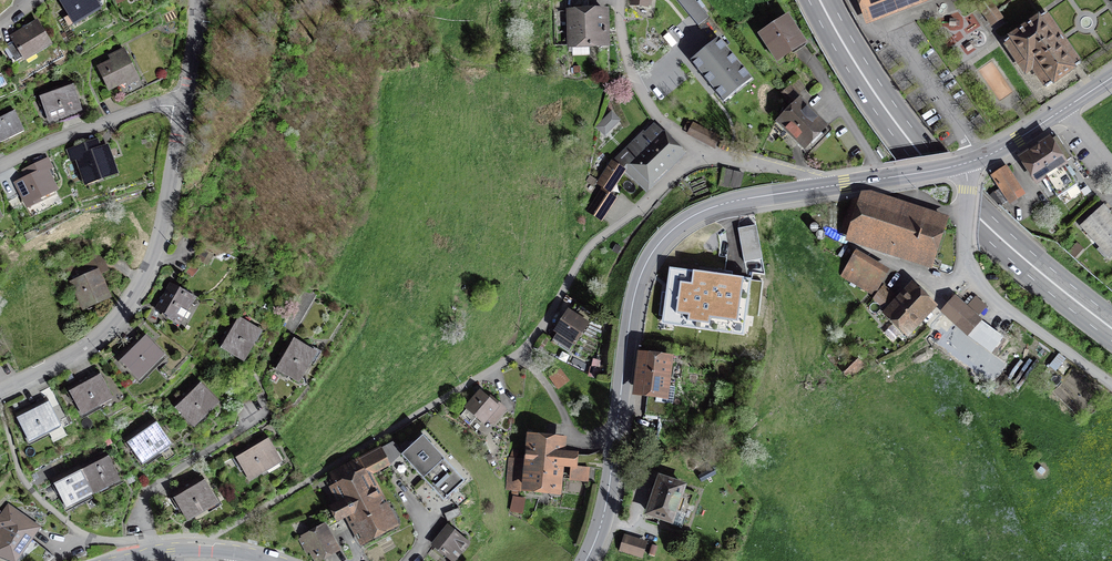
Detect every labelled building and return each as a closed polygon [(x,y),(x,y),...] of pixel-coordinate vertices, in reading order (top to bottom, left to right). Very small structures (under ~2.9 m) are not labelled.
[(60,1),(68,15),(70,14),(76,23),(99,9),(94,0),(62,0),(60,1)] [(698,25),(709,17),(695,0),(677,0),(698,25)] [(868,16),(908,0),(861,0),(868,16)] [(998,10),(991,0),(990,0),(982,6),(989,16),(998,10)] [(589,10),(569,10),(570,29),(571,29),(571,41),(581,41),(581,45),(606,44),(606,12),(589,12),(589,10)] [(1062,39),(1045,15),(1005,42),(1026,71),(1032,67),(1046,87),(1080,64),(1062,39)] [(794,33),(786,21),(761,37),(775,58),(790,49),(792,53),(806,44),(797,30),(794,33)] [(7,47),(16,61),(49,42),(37,22),(11,37),(15,43),(7,47)] [(719,38),(690,61),(724,102),(752,79),(719,38)] [(100,68),(112,88),(126,80),(129,84),(142,77),(125,46),(109,55),(112,61),(100,68)] [(41,95),(50,121),(81,110),(72,84),(41,95)] [(826,126),(792,94),(796,90),(791,86),(782,94),(794,105),(781,118),(778,121),(793,135),(805,147),(826,126)] [(8,135),(9,138),(24,131),(13,109),(0,116),(0,138),(8,135)] [(605,135),(622,120),(613,110),(596,125),(605,135)] [(717,137),(693,124),(688,133),(712,146),(717,137)] [(642,131),(635,140),(647,151),(663,166),(680,149),(656,127),(647,136),(642,131)] [(1069,155),(1056,135),(1040,145),(1021,158),(1037,181),(1044,177),(1058,197),(1077,184),(1061,160),(1069,155)] [(78,158),(86,180),(102,175),(103,178),(117,174),(107,145),(101,147),(98,140),(67,150),(71,160),(78,158)] [(647,151),(635,140),(616,160),(625,169),(644,186),(663,166),(647,151)] [(16,180),(30,209),(46,201),(43,195),(57,188),(48,169),(54,166),(49,156),(22,169),(25,175),(16,180)] [(625,169),(616,160),(612,163),(599,183),(610,190),(623,172),(625,169)] [(729,187),(733,172),(722,169),(719,185),(729,187)] [(994,192),(1002,204),(1020,193),(1004,169),(993,176),(1000,188),(994,192)] [(743,174),(733,172),(729,187),(740,190),(743,174)] [(615,199),(601,190),(589,210),(602,218),(615,199)] [(865,197),(852,199),(841,233),(928,261),(941,221),(904,209),(865,197)] [(1101,208),(1081,226),(1110,257),(1111,256),(1111,220),(1101,208)] [(738,229),(746,271),(765,273),(756,225),(747,227),(738,229)] [(1076,245),(1069,253),(1076,259),(1082,251),(1076,245)] [(93,256),(68,267),(75,284),(97,274),(93,266),(97,265),(104,262),(103,259),(98,255),(93,256)] [(845,276),(872,292),(883,272),(857,257),(845,276)] [(751,278),(669,267),(661,323),(743,334),(751,278)] [(75,284),(84,306),(106,296),(97,274),(75,284)] [(162,315),(177,324),(186,308),(188,310),(195,298),(170,284),(156,309),(163,313),(162,315)] [(874,298),(907,329),(930,306),(913,289),(900,301),(884,285),(874,298)] [(944,311),(963,327),(973,316),(954,300),(944,311)] [(967,310),(975,317),(985,307),(977,300),(967,310)] [(586,323),(569,312),(557,330),(560,331),(554,339),(569,349),(586,323)] [(235,318),(220,344),(244,358),(259,332),(235,318)] [(966,334),(991,353),(1003,338),(977,319),(966,334)] [(120,357),(140,377),(162,355),(142,335),(120,357)] [(291,340),(275,366),(299,380),(315,354),(291,340)] [(838,367),(849,378),(863,365),(847,347),(837,356),(843,362),(838,367)] [(1059,354),(1050,365),(1055,370),(1064,359),(1059,354)] [(667,360),(644,358),(640,390),(657,392),(655,401),(652,401),(650,415),(667,417),(669,403),(673,404),(675,386),(664,385),(667,360)] [(549,376),(559,389),(571,380),(561,367),(549,376)] [(70,388),(84,412),(111,397),(97,373),(70,388)] [(248,385),(255,396),(261,392),(255,381),(248,385)] [(175,404),(195,424),(216,402),(197,383),(175,404)] [(242,388),(249,400),(255,396),(248,385),(242,388)] [(236,392),(242,403),(249,400),(242,388),(236,392)] [(229,396),(236,407),(242,403),(236,392),(229,396)] [(492,403),(480,393),(461,415),(470,424),(477,415),(483,420),(487,416),(493,422),(504,409),(494,401),(492,403)] [(18,414),(31,439),(58,426),(45,400),(18,414)] [(128,439),(144,462),(169,444),(153,422),(128,439)] [(464,481),(423,436),(402,454),(443,499),(464,481)] [(559,439),(530,436),(525,487),(554,489),(556,465),(573,466),(574,454),(558,453),(559,439)] [(265,438),(237,455),(252,479),(280,463),(265,438)] [(393,442),(379,449),(387,464),(399,450),(393,442)] [(387,464),(379,449),(331,475),(345,501),(328,510),(333,520),(350,511),(364,537),(390,523),(362,470),(378,462),(380,467),(387,464)] [(80,468),(93,493),(118,480),(105,455),(80,468)] [(521,461),(510,460),(507,489),(518,490),(521,461)] [(596,469),(573,466),(571,479),(595,481),(596,469)] [(93,493),(80,468),(55,481),(68,505),(93,493)] [(216,504),(196,472),(182,481),(187,489),(175,496),(190,520),(216,504)] [(683,485),(660,478),(656,489),(655,488),(651,501),(652,502),(647,515),(658,519),(659,516),(671,520),(670,523),(683,528),(694,494),(682,490),(683,485)] [(524,499),(513,497),(510,511),(521,513),(524,499)] [(452,502),(442,514),(449,519),(459,507),(452,502)] [(15,560),(20,546),(27,536),(30,539),(37,529),(26,521),(24,522),(21,520),(24,517),(9,506),(0,518),(0,525),(3,527),(0,535),(0,555),(15,560)] [(323,526),(299,539),(307,553),(313,550),(317,557),(334,547),(323,526)] [(466,542),(448,526),(434,543),(452,559),(466,542)] [(645,542),(625,536),(621,550),(641,556),(645,542)]
